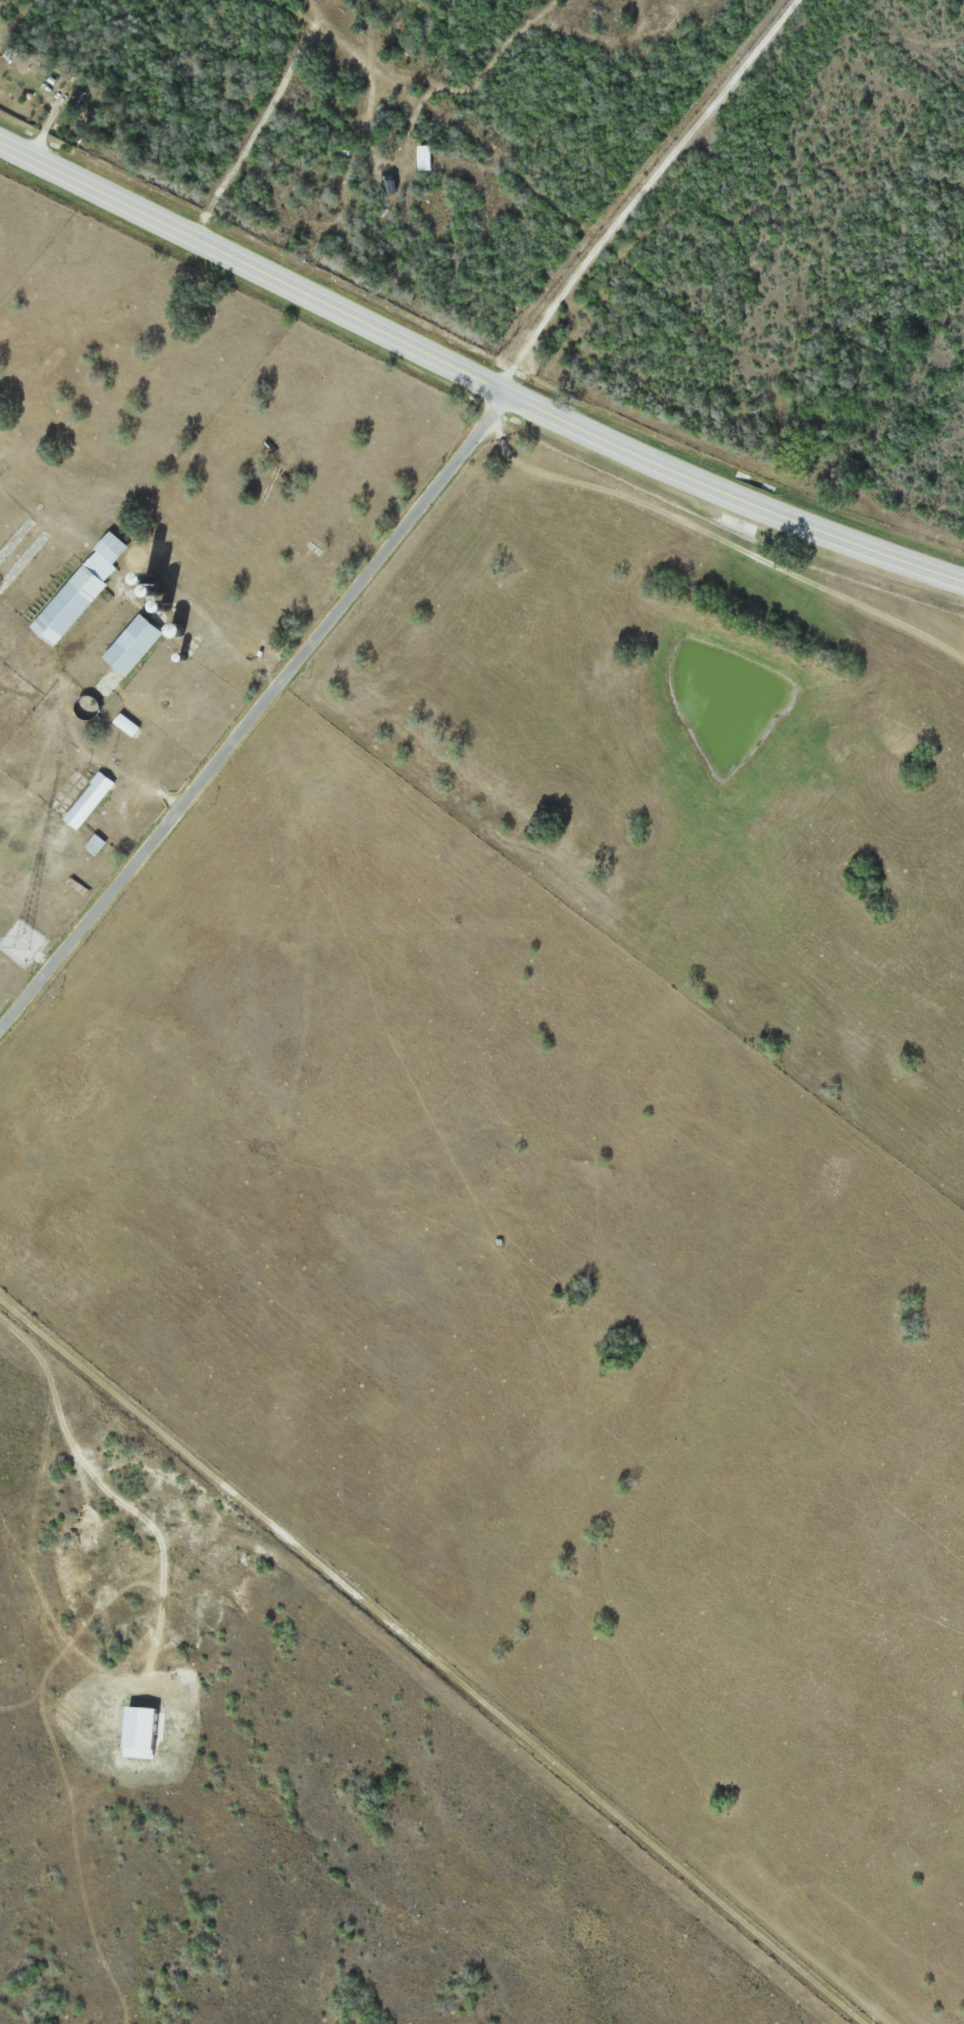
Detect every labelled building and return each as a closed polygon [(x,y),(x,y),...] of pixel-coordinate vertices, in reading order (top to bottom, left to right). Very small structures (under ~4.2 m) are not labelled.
[(382,194),(391,193),(391,179),(381,179),(382,194)] [(26,628),(50,647),(115,569),(109,564),(125,546),(107,531),(26,628)] [(121,678),(159,633),(135,614),(98,658),(121,678)] [(73,707),(84,719),(97,707),(86,695),(73,707)] [(129,737),(137,728),(118,713),(111,722),(129,737)] [(74,831),(112,784),(97,771),(59,818),(74,831)] [(92,856),(103,842),(92,833),(81,848),(92,856)]
